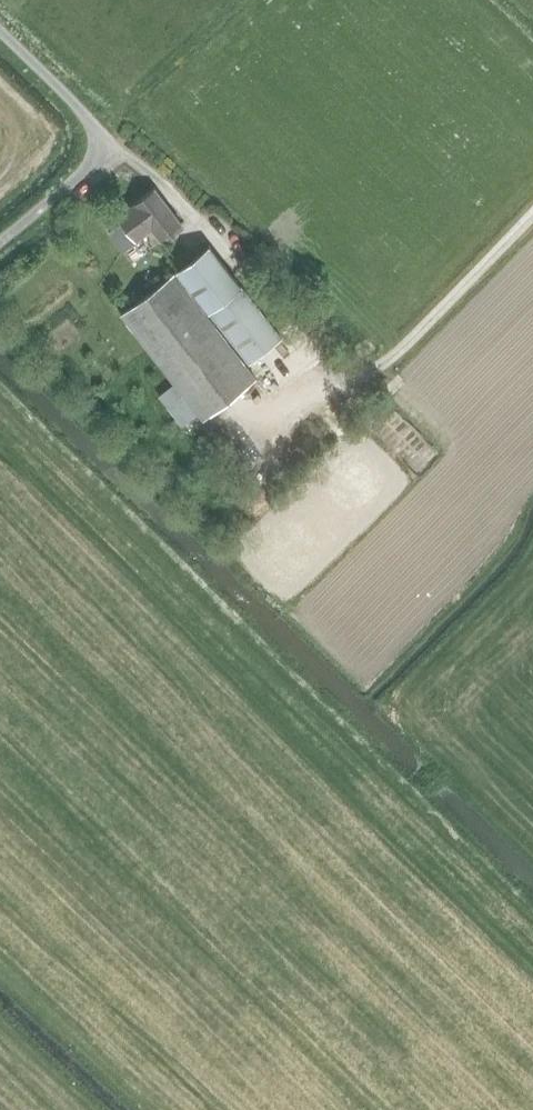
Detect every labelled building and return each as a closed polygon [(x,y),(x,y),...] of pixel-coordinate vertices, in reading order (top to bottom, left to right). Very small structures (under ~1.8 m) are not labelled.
[(160,239),(182,222),(155,187),(133,203),(118,215),(122,221),(109,231),(123,249),(152,227),(160,239)] [(250,362),(282,337),(210,245),(178,269),(250,362)] [(204,418),(257,378),(175,272),(121,312),(175,381),(157,395),(181,425),(198,411),(204,418)]
